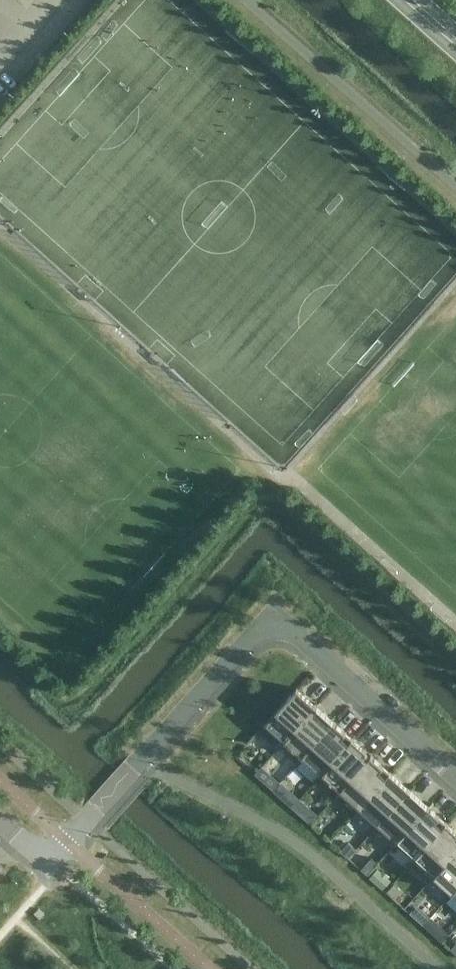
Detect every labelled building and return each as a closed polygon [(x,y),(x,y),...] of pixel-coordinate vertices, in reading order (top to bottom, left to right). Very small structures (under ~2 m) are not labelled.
[(298,688),(259,731),(278,748),(286,739),(316,704),(298,688)] [(316,704),(285,741),(303,757),(335,721),(316,704)] [(335,721),(303,757),(322,775),(323,773),(354,738),(335,721)] [(323,773),(341,791),(372,755),(354,738),(323,773)] [(372,755),(341,791),(360,807),(391,772),(372,755)] [(281,783),(262,767),(254,775),(273,792),(281,783)] [(391,772),(360,807),(378,824),(410,788),(391,772)] [(282,783),(274,792),(292,808),(300,799),(282,783)] [(410,788),(378,824),(396,840),(429,805),(428,805),(410,788)] [(300,800),(292,809),(310,825),(318,816),(300,800)] [(429,805),(396,840),(416,858),(447,822),(429,805)] [(416,858),(434,875),(455,850),(455,830),(447,822),(416,858)] [(358,849),(349,842),(341,852),(349,859),(358,849)] [(453,891),(455,888),(455,850),(434,875),(453,891)] [(379,864),(372,858),(361,870),(368,877),(379,864)] [(370,877),(384,889),(391,881),(388,878),(390,876),(383,870),(381,872),(378,869),(370,877)] [(418,905),(410,913),(423,926),(431,918),(418,905)] [(38,907),(32,913),(38,918),(43,912),(38,907)] [(431,918),(424,926),(443,942),(450,934),(431,918)]
